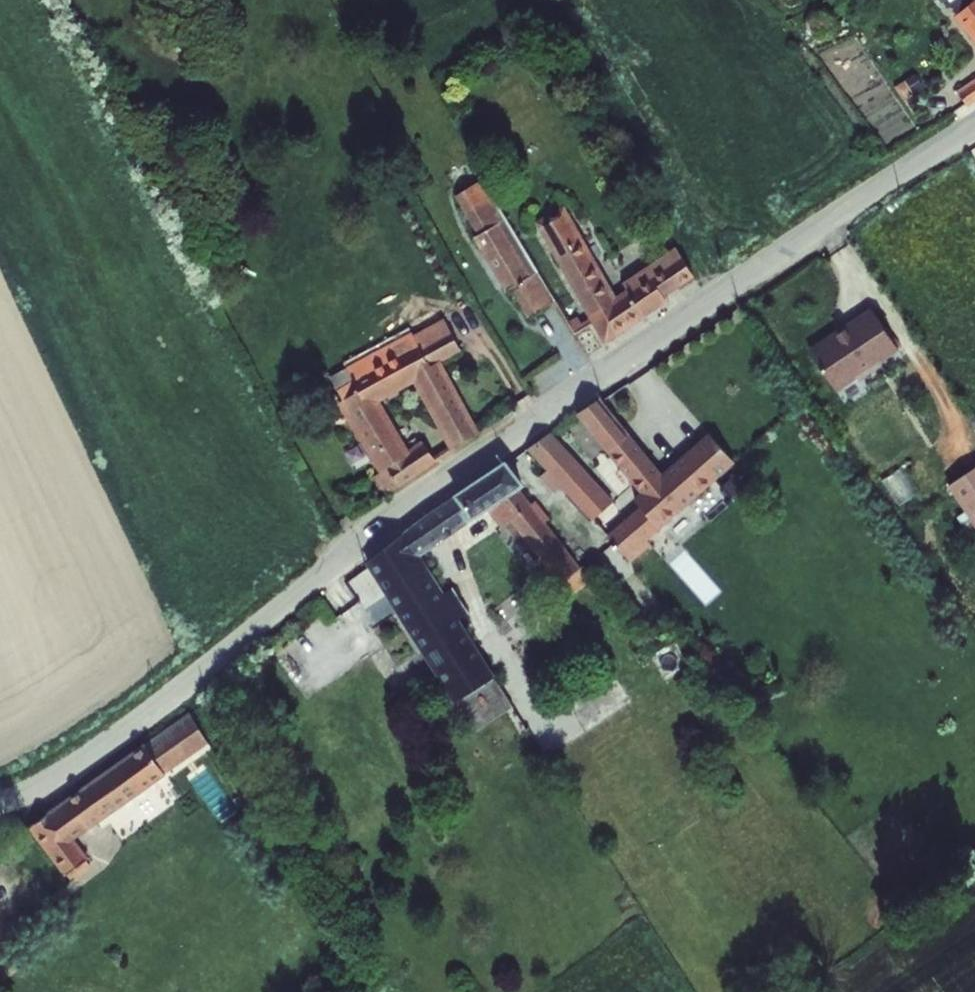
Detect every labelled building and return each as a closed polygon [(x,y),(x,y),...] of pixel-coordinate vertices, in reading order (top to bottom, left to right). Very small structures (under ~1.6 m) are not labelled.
[(974,16),(974,0),(961,0),(974,16)] [(523,277),(533,294),(560,278),(497,172),(470,188),(492,223),(484,228),(516,281),(523,277)] [(618,333),(679,292),(676,287),(657,259),(633,274),(640,284),(627,292),(576,208),(552,222),(618,333)] [(703,269),(707,267),(689,239),(683,242),(703,269)] [(683,242),(657,259),(676,287),(703,269),(683,242)] [(568,292),(560,278),(533,294),(541,308),(568,292)] [(903,345),(875,307),(851,325),(854,329),(841,338),(838,334),(815,352),(843,390),(862,375),(869,376),(883,365),(884,358),(903,345)] [(378,471),(389,495),(440,458),(429,436),(409,447),(380,393),(428,369),(466,439),(479,429),(484,423),(448,356),(471,345),(455,315),(438,326),(429,339),(425,330),(404,340),(410,350),(398,356),(391,344),(362,359),(368,370),(375,383),(349,397),(382,459),(389,455),(393,463),(378,471)] [(425,326),(391,344),(398,356),(410,350),(404,340),(425,330),(429,339),(438,326),(455,315),(426,329),(425,326)] [(342,384),(349,397),(375,383),(368,370),(342,384)] [(617,447),(650,484),(665,470),(603,399),(580,414),(613,451),(617,447)] [(573,476),(610,515),(627,501),(559,427),(538,441),(560,463),(554,469),(567,482),(573,476)] [(713,431),(669,473),(687,498),(725,462),(733,454),(713,431)] [(374,463),(378,471),(393,463),(389,455),(382,459),(374,463)] [(446,501),(416,524),(430,545),(431,544),(505,491),(563,565),(549,576),(553,580),(545,587),(551,594),(576,576),(586,588),(608,570),(595,553),(587,558),(554,514),(561,509),(548,491),(541,498),(511,459),(446,501)] [(725,462),(687,498),(729,548),(771,508),(725,462)] [(974,516),(974,467),(952,482),(974,516)] [(646,508),(660,523),(687,498),(669,473),(639,501),(646,508)] [(646,552),(682,592),(729,548),(687,498),(660,523),(667,531),(646,552)] [(637,543),(646,552),(667,531),(660,523),(646,508),(640,514),(652,529),(637,543)] [(624,527),(637,543),(652,529),(640,514),(624,527)] [(430,545),(416,524),(382,550),(479,695),(514,672),(474,607),(482,602),(465,577),(457,583),(431,544),(430,545)] [(521,739),(528,750),(546,737),(539,727),(548,721),(514,672),(479,695),(513,745),(521,739)] [(194,721),(152,751),(171,778),(175,785),(216,757),(194,721)] [(77,844),(171,778),(152,751),(36,832),(71,882),(93,866),(77,844)]
